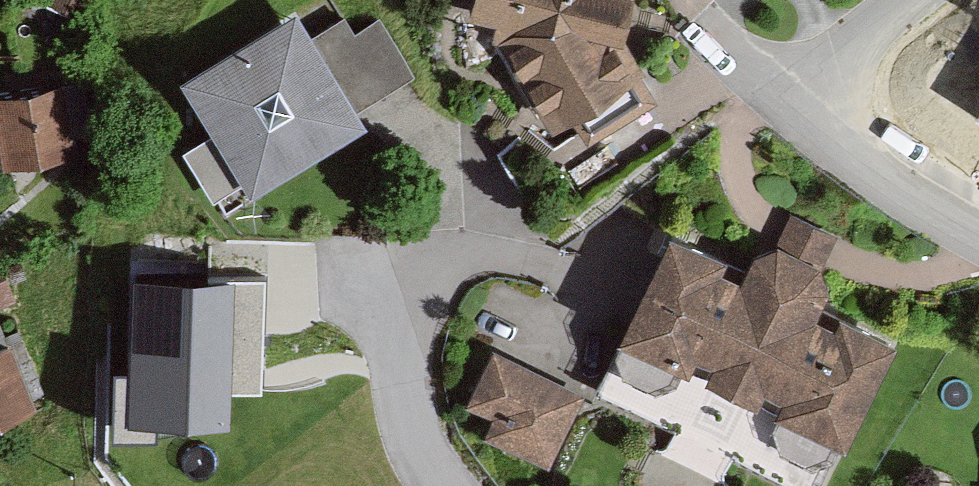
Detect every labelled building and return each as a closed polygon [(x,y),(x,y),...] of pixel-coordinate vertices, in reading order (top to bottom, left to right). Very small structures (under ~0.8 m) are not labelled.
[(47,4),(82,18),(90,0),(48,0),(47,4)] [(469,18),(495,24),(492,38),(552,134),(571,123),(587,147),(659,102),(642,75),(646,73),(626,42),(633,0),(474,0),(469,18)] [(297,7),(181,79),(215,133),(183,152),(224,218),(373,126),(362,109),(416,76),(379,17),(355,32),(345,16),(314,35),(297,7)] [(3,167),(79,156),(76,138),(90,136),(81,82),(0,94),(0,150),(3,167)] [(668,227),(615,337),(619,338),(592,394),(786,485),(819,485),(839,445),(847,448),(898,343),(841,316),(836,326),(816,317),(829,289),(822,266),(837,235),(791,213),(777,243),(752,253),(741,278),(722,270),(729,256),(668,227)] [(18,303),(4,266),(0,268),(0,309),(18,303)] [(266,281),(131,278),(127,428),(230,431),(231,395),(262,396),(266,281)] [(39,410),(12,344),(0,349),(0,425),(39,410)] [(587,395),(493,347),(464,404),(492,418),(483,435),(550,469),(587,395)]
